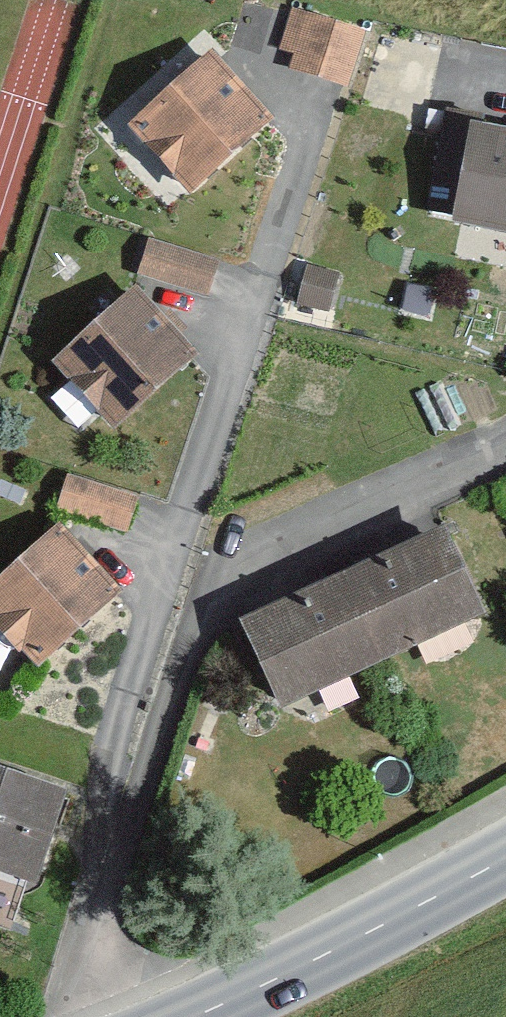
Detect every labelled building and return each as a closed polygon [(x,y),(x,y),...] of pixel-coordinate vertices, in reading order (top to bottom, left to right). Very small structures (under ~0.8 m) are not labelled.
[(366,31),(293,8),(280,49),(293,53),(288,69),(348,87),(366,31)] [(274,117),(210,49),(127,125),(191,193),(274,117)] [(482,114),(445,107),(438,145),(462,150),(448,223),(505,234),(505,126),(481,121),(482,114)] [(220,260),(150,238),(138,275),(208,297),(220,260)] [(340,273),(307,264),(297,304),(330,312),(340,273)] [(115,428),(198,352),(136,285),(53,361),(115,428)] [(139,496),(67,473),(55,510),(127,533),(139,496)] [(122,590),(60,521),(0,575),(0,625),(39,667),(122,590)] [(487,616),(443,525),(242,621),(286,712),(487,616)] [(0,764),(0,925),(10,928),(26,880),(36,883),(69,787),(0,764)]
